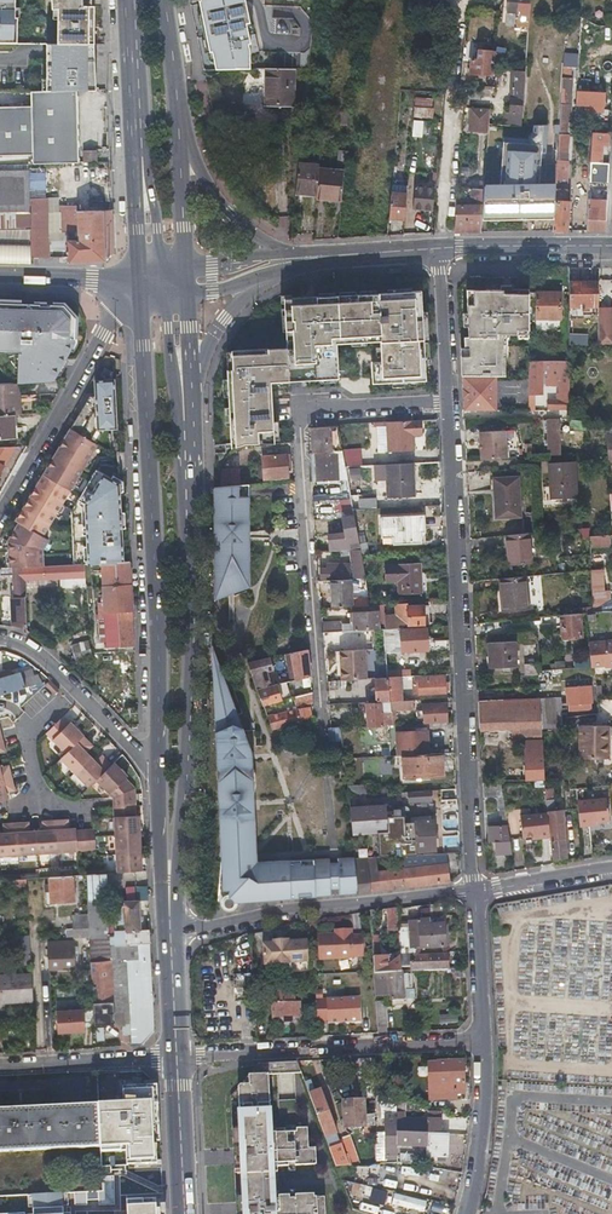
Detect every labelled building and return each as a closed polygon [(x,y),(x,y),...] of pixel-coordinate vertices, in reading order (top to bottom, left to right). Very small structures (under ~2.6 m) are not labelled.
[(7,31),(41,31),(42,0),(0,0),(0,31),(7,31)] [(508,11),(530,12),(531,0),(509,0),(508,11)] [(499,49),(505,49),(511,50),(512,33),(500,32),(499,49)] [(18,61),(17,43),(0,43),(0,61),(18,61)] [(46,47),(27,47),(27,61),(24,61),(24,66),(0,66),(0,91),(8,91),(76,90),(105,90),(103,54),(64,53),(64,48),(46,47)] [(494,51),(486,51),(478,50),(478,60),(471,59),(470,72),(492,74),(494,51)] [(526,63),(516,62),(515,71),(525,71),(526,63)] [(560,105),(559,125),(566,126),(566,121),(568,121),(571,79),(569,79),(570,67),(563,67),(560,105)] [(513,70),(510,109),(522,110),(525,71),(515,71),(513,70)] [(265,105),(278,106),(291,106),(292,72),(266,71),(265,105)] [(78,162),(76,90),(8,91),(9,106),(0,107),(0,155),(12,154),(13,164),(78,162)] [(575,104),(589,104),(604,105),(604,92),(575,91),(575,104)] [(432,99),(415,98),(413,116),(432,118),(433,108),(432,108),(432,99)] [(559,127),(559,125),(560,105),(545,104),(543,133),(558,134),(559,127)] [(488,123),(489,108),(469,107),(468,131),(488,132),(488,123)] [(510,109),(508,109),(507,109),(506,124),(521,125),(522,110),(510,109)] [(348,112),(343,112),(338,111),(337,125),(347,126),(348,112)] [(412,120),(412,127),(411,134),(421,135),(422,121),(412,120)] [(603,133),(605,133),(607,133),(607,124),(595,123),(595,133),(603,133)] [(564,127),(559,127),(558,134),(556,158),(566,158),(567,132),(563,132),(564,127)] [(603,133),(595,133),(591,132),(589,180),(607,181),(608,162),(600,162),(601,140),(602,140),(603,133)] [(84,162),(90,162),(96,162),(96,150),(83,150),(84,162)] [(338,152),(336,170),(343,171),(345,153),(338,152)] [(565,168),(566,158),(556,158),(556,168),(565,168)] [(317,190),(318,169),(319,162),(298,161),(296,191),(303,192),(304,189),(317,190)] [(336,170),(318,169),(317,190),(316,193),(316,198),(341,200),(343,171),(336,170)] [(29,211),(28,170),(0,170),(0,262),(13,263),(30,263),(29,229),(29,211)] [(473,190),(484,190),(485,172),(475,172),(473,190)] [(554,190),(554,200),(552,229),(552,230),(568,230),(570,201),(566,200),(567,184),(563,184),(562,188),(555,187),(554,190)] [(407,186),(392,185),(391,194),(389,218),(404,219),(407,186)] [(413,209),(422,210),(431,210),(433,188),(415,187),(413,209)] [(475,207),(456,206),(455,218),(454,231),(481,231),(482,218),(483,207),(484,192),(477,192),(475,207)] [(605,229),(605,226),(605,223),(597,222),(598,207),(587,206),(586,229),(605,229)] [(102,210),(86,210),(70,210),(69,215),(74,215),(74,220),(77,220),(78,238),(67,239),(69,263),(105,260),(105,256),(113,253),(111,211),(102,212),(102,210)] [(47,211),(29,211),(29,229),(30,263),(32,263),(31,256),(48,257),(47,211)] [(464,281),(466,368),(526,367),(528,282),(464,281)] [(569,306),(584,306),(598,306),(599,281),(569,281),(569,306)] [(274,388),(427,384),(418,285),(280,298),(282,346),(219,350),(225,448),(278,442),(274,388)] [(561,318),(562,307),(562,297),(536,297),(536,318),(561,318)] [(598,306),(598,345),(611,345),(611,306),(598,306)] [(529,360),(529,393),(533,393),(542,393),(542,381),(545,381),(546,384),(558,384),(558,394),(557,394),(557,400),(548,400),(547,409),(570,409),(570,400),(570,396),(570,381),(569,360),(529,360)] [(496,375),(462,375),(463,399),(463,409),(496,409),(496,375)] [(62,443),(92,442),(90,440),(96,429),(116,428),(113,380),(94,381),(95,393),(92,393),(62,443)] [(580,381),(570,381),(570,396),(580,396),(580,381)] [(7,416),(19,416),(17,383),(0,384),(0,417),(7,416)] [(420,431),(419,418),(384,422),(387,449),(413,447),(411,432),(420,431)] [(560,454),(560,436),(559,418),(546,419),(547,455),(560,454)] [(331,436),(331,433),(330,430),(338,429),(338,426),(312,427),(313,453),(342,450),(341,442),(336,442),(335,436),(331,436)] [(507,458),(506,430),(480,432),(481,459),(507,458)] [(604,464),(603,449),(602,433),(595,434),(597,464),(604,464)] [(97,444),(92,442),(62,443),(43,474),(79,475),(97,444)] [(262,455),(262,467),(263,479),(288,477),(285,453),(262,455)] [(317,480),(333,479),(331,455),(316,456),(317,480)] [(385,462),(388,493),(413,491),(410,459),(385,462)] [(551,499),(564,499),(577,498),(575,461),(549,463),(551,499)] [(119,484),(95,470),(71,511),(73,564),(83,564),(101,563),(123,561),(119,484)] [(373,486),(373,473),(361,473),(362,486),(373,486)] [(79,475),(43,474),(22,509),(59,507),(79,475)] [(495,519),(508,518),(520,517),(518,478),(493,479),(495,519)] [(247,484),(212,487),(213,599),(248,586),(248,537),(241,537),(241,531),(248,531),(247,484)] [(359,507),(377,507),(376,498),(359,498),(359,507)] [(59,507),(22,509),(16,521),(19,523),(10,537),(42,536),(59,507)] [(391,542),(419,540),(418,526),(419,526),(419,512),(378,515),(380,537),(391,536),(391,542)] [(345,537),(355,536),(352,516),(341,517),(345,537)] [(507,535),(508,551),(509,567),(531,564),(529,533),(507,535)] [(591,535),(592,539),(592,544),(611,543),(611,534),(591,535)] [(42,536),(10,537),(8,541),(10,567),(23,567),(43,566),(42,549),(48,540),(42,536)] [(357,545),(355,536),(345,537),(329,540),(331,551),(341,550),(340,548),(357,545)] [(343,577),(343,579),(348,578),(355,578),(355,577),(363,575),(358,548),(350,549),(351,561),(351,564),(326,565),(326,570),(320,570),(320,578),(343,577)] [(420,590),(419,575),(418,560),(396,562),(397,564),(384,565),(385,580),(398,579),(399,592),(420,590)] [(106,643),(120,642),(118,612),(132,611),(129,562),(123,561),(101,563),(102,579),(98,580),(98,584),(102,584),(103,613),(105,613),(106,643)] [(23,567),(23,580),(59,578),(59,588),(86,587),(83,564),(73,564),(43,566),(23,567)] [(0,567),(0,574),(14,573),(15,596),(11,598),(13,624),(26,627),(23,580),(23,567),(10,567),(0,567)] [(591,569),(592,593),(605,593),(605,569),(591,569)] [(500,579),(502,596),(504,612),(531,609),(527,576),(500,579)] [(348,578),(343,579),(329,580),(331,608),(351,606),(348,578)] [(385,614),(386,628),(408,626),(408,624),(427,623),(426,604),(408,605),(407,601),(394,602),(395,613),(385,614)] [(120,642),(134,641),(132,611),(118,612),(120,642)] [(375,629),(375,620),(374,611),(351,612),(353,631),(375,629)] [(560,615),(561,626),(562,638),(581,635),(579,613),(560,615)] [(322,633),(338,632),(340,632),(339,622),(321,623),(322,633)] [(448,637),(437,638),(426,639),(425,625),(408,626),(386,628),(387,652),(402,651),(426,649),(448,647),(448,637)] [(587,641),(590,666),(611,664),(611,638),(587,641)] [(71,644),(75,660),(93,655),(89,640),(71,644)] [(490,669),(503,668),(516,668),(514,641),(489,642),(490,669)] [(339,651),(340,680),(364,678),(362,649),(339,651)] [(427,667),(426,649),(402,651),(403,668),(427,667)] [(290,653),(297,680),(310,677),(306,650),(290,653)] [(201,653),(205,693),(216,688),(201,653)] [(256,689),(267,686),(262,670),(271,666),(269,658),(247,662),(256,689)] [(525,664),(525,675),(537,675),(537,664),(525,664)] [(38,684),(34,677),(28,672),(21,674),(20,673),(0,679),(0,696),(38,684)] [(413,688),(413,690),(413,692),(446,689),(446,688),(448,688),(447,681),(445,681),(444,672),(412,674),(412,682),(408,682),(408,689),(413,688)] [(390,699),(388,676),(387,676),(373,678),(375,700),(390,699)] [(390,701),(400,700),(400,693),(396,693),(395,676),(388,676),(390,699),(390,701)] [(310,677),(297,680),(289,682),(291,689),(311,685),(310,677)] [(276,684),(267,686),(256,689),(262,706),(281,701),(276,684)] [(568,710),(580,709),(591,708),(589,685),(566,686),(568,710)] [(216,688),(205,693),(220,860),(251,858),(250,855),(253,852),(250,814),(245,810),(244,803),(249,803),(246,764),(241,764),(241,758),(245,758),(245,756),(216,688)] [(539,698),(541,728),(564,727),(561,697),(539,698)] [(478,701),(479,716),(479,731),(541,728),(539,698),(478,701)] [(366,704),(367,728),(391,725),(390,701),(380,701),(380,703),(366,704)] [(447,717),(447,709),(446,701),(424,703),(426,719),(447,717)] [(297,721),(303,719),(309,718),(306,708),(294,711),(294,710),(265,715),(270,729),(298,722),(297,721)] [(67,754),(85,736),(72,723),(70,725),(63,718),(47,733),(67,754)] [(341,740),(340,725),(327,727),(328,741),(341,740)] [(609,725),(579,725),(579,758),(603,758),(603,743),(609,743),(609,725)] [(393,754),(397,754),(425,752),(423,730),(392,733),(393,754)] [(76,772),(92,757),(87,752),(93,745),(85,736),(67,754),(63,758),(76,772)] [(546,779),(544,761),(543,743),(526,745),(528,780),(546,779)] [(425,752),(397,754),(397,763),(402,763),(403,776),(441,774),(440,751),(425,752)] [(97,762),(92,757),(76,772),(90,787),(97,781),(113,765),(103,755),(97,762)] [(113,807),(136,806),(135,789),(125,780),(127,777),(114,764),(113,765),(97,781),(113,796),(113,807)] [(11,778),(8,765),(0,767),(0,781),(11,778)] [(6,800),(5,794),(15,791),(11,778),(0,781),(0,801),(6,800)] [(499,796),(502,824),(508,823),(502,781),(482,782),(483,798),(499,796)] [(102,798),(107,794),(99,783),(93,787),(102,798)] [(347,794),(355,793),(364,793),(363,784),(346,785),(347,794)] [(407,790),(407,795),(407,800),(431,799),(430,789),(407,790)] [(608,798),(578,801),(580,825),(590,824),(590,823),(610,820),(608,798)] [(550,837),(551,847),(552,857),(565,856),(561,811),(554,812),(553,800),(551,800),(548,800),(549,813),(550,837)] [(358,829),(358,830),(376,830),(377,855),(396,854),(396,847),(401,847),(402,853),(418,852),(418,848),(435,847),(433,818),(415,819),(415,821),(411,821),(406,821),(405,814),(400,814),(400,806),(393,807),(393,809),(393,813),(386,813),(386,809),(385,803),(358,804),(358,805),(348,805),(351,829),(358,829)] [(114,835),(140,834),(139,815),(137,815),(136,806),(113,807),(114,813),(112,815),(114,835)] [(540,838),(550,837),(549,813),(521,815),(523,836),(533,836),(540,835),(540,838)] [(58,852),(78,851),(76,832),(76,829),(69,830),(68,819),(55,820),(58,852)] [(36,832),(38,853),(58,852),(55,820),(42,821),(43,831),(36,832)] [(18,855),(16,823),(9,822),(3,823),(4,833),(0,834),(0,856),(18,855)] [(16,823),(18,855),(38,853),(36,832),(30,832),(30,822),(16,823)] [(508,823),(502,824),(488,826),(490,841),(494,841),(495,853),(511,852),(508,823)] [(87,850),(85,832),(76,832),(78,851),(87,850)] [(94,836),(95,836),(95,832),(85,832),(87,850),(95,850),(94,836)] [(115,853),(142,852),(140,834),(114,835),(115,853)] [(365,859),(364,860),(362,860),(362,856),(354,856),(357,891),(449,880),(446,851),(418,852),(402,853),(396,854),(398,867),(377,870),(376,862),(366,864),(365,859)] [(116,872),(144,870),(142,852),(115,853),(116,872)] [(254,865),(253,852),(250,855),(251,858),(220,860),(222,895),(229,894),(230,867),(254,865)] [(337,858),(337,862),(339,887),(340,893),(357,891),(354,856),(337,858)] [(229,894),(229,907),(329,895),(329,888),(327,864),(327,859),(284,862),(280,868),(274,869),(274,863),(254,865),(230,867),(229,894)] [(337,862),(327,864),(329,888),(339,887),(337,862)] [(87,875),(88,901),(98,901),(96,883),(107,882),(106,873),(87,875)] [(59,877),(50,878),(51,902),(75,900),(74,876),(59,877)] [(139,900),(148,900),(147,888),(137,888),(138,900),(139,900)] [(124,923),(125,931),(141,930),(139,900),(138,900),(123,901),(123,905),(118,905),(118,915),(118,923),(124,923)] [(90,928),(90,937),(108,936),(107,915),(107,907),(88,907),(89,918),(90,928)] [(398,931),(396,908),(387,908),(388,931),(398,931)] [(381,927),(380,909),(371,910),(374,972),(374,974),(401,972),(401,967),(400,957),(389,967),(388,966),(387,956),(379,956),(380,954),(379,927),(381,927)] [(116,931),(125,931),(124,923),(118,923),(118,915),(107,915),(108,936),(116,936),(116,931)] [(74,919),(75,928),(90,928),(89,918),(74,919)] [(428,923),(428,921),(409,922),(410,949),(445,947),(443,926),(433,926),(432,923),(428,923)] [(90,928),(75,928),(75,937),(84,937),(84,943),(90,943),(90,937),(90,928)] [(126,944),(150,943),(149,929),(141,930),(125,931),(126,944)] [(351,929),(339,929),(339,934),(335,935),(319,935),(320,960),(353,958),(351,929)] [(154,1031),(150,943),(126,944),(125,931),(116,931),(116,936),(108,936),(90,937),(90,943),(91,962),(126,960),(128,961),(128,967),(129,990),(130,1015),(132,1046),(140,1045),(154,1031)] [(32,961),(30,935),(20,935),(22,962),(32,961)] [(68,942),(48,942),(50,969),(77,968),(76,947),(69,947),(68,942)] [(421,957),(421,965),(421,972),(447,970),(446,955),(421,957)] [(91,962),(94,1016),(115,1014),(113,974),(125,973),(125,967),(128,967),(128,961),(126,960),(91,962)] [(285,966),(286,976),(297,975),(297,966),(285,966)] [(115,1014),(124,1014),(123,990),(129,990),(128,967),(125,967),(125,973),(113,974),(115,1014)] [(403,973),(401,972),(374,974),(374,983),(384,982),(384,992),(391,991),(391,999),(404,999),(403,973)] [(34,1001),(32,974),(0,976),(0,993),(1,1003),(34,1001)] [(286,1001),(294,1001),(294,988),(286,988),(286,990),(286,1001)] [(272,991),(272,1002),(286,1001),(286,990),(272,991)] [(315,992),(317,1020),(328,1020),(328,1023),(361,1021),(359,996),(323,998),(323,992),(315,992)] [(286,1001),(272,1002),(273,1016),(301,1015),(300,1001),(294,1001),(286,1001)] [(375,1001),(377,1033),(386,1033),(385,1001),(375,1001)] [(88,1010),(58,1011),(59,1035),(89,1034),(88,1010)] [(440,1016),(440,1025),(458,1023),(458,1014),(440,1016)] [(464,1084),(464,1061),(437,1061),(437,1063),(429,1063),(429,1083),(438,1083),(439,1098),(456,1098),(456,1084),(464,1084)] [(316,1164),(315,1148),(308,1148),(307,1128),(279,1129),(279,1132),(271,1133),(271,1125),(268,1074),(301,1073),(297,1062),(257,1065),(249,1075),(249,1084),(240,1085),(238,1087),(240,1126),(240,1130),(232,1131),(233,1148),(237,1148),(238,1163),(242,1163),(242,1169),(242,1173),(243,1193),(243,1197),(244,1202),(240,1202),(240,1213),(237,1213),(325,1213),(324,1196),(314,1197),(314,1194),(295,1195),(295,1198),(289,1199),(289,1195),(279,1196),(279,1199),(275,1200),(274,1192),(273,1171),(273,1163),(277,1163),(277,1166),(289,1166),(288,1162),(294,1162),(295,1165),(316,1164)] [(249,1075),(240,1085),(249,1084),(249,1075)] [(312,1080),(304,1082),(334,1160),(341,1158),(342,1161),(346,1160),(320,1089),(315,1091),(312,1080)] [(397,1101),(397,1091),(380,1092),(381,1118),(384,1118),(385,1140),(398,1140),(397,1132),(397,1113),(397,1101)] [(344,1101),(345,1127),(375,1126),(375,1115),(369,1115),(368,1111),(364,1111),(364,1100),(344,1101)] [(0,1108),(0,1151),(98,1146),(97,1104),(0,1108)] [(397,1113),(397,1132),(402,1132),(419,1133),(428,1133),(441,1134),(441,1123),(433,1123),(433,1115),(426,1115),(426,1122),(404,1121),(404,1113),(397,1113)] [(419,1133),(402,1132),(401,1144),(418,1144),(419,1133)] [(446,1157),(446,1134),(441,1134),(428,1133),(428,1157),(446,1157)] [(355,1156),(350,1142),(342,1145),(348,1158),(355,1156)] [(237,1148),(233,1148),(235,1173),(242,1173),(242,1169),(242,1163),(238,1163),(237,1148)] [(124,1154),(109,1158),(111,1166),(126,1162),(124,1154)] [(377,1180),(376,1173),(363,1174),(364,1181),(377,1180)] [(380,1178),(380,1187),(397,1189),(398,1180),(380,1178)] [(389,1202),(391,1192),(366,1186),(363,1196),(389,1202)] [(162,1191),(40,1197),(40,1194),(12,1195),(0,1196),(0,1210),(1,1210),(2,1213),(163,1213),(162,1191)] [(396,1191),(393,1204),(425,1213),(428,1201),(396,1191)] [(243,1193),(236,1194),(237,1213),(240,1213),(240,1202),(244,1202),(243,1197),(243,1193)] [(431,1211),(443,1213),(445,1213),(447,1205),(434,1201),(431,1211)] [(362,1202),(360,1209),(378,1213),(380,1207),(362,1202)]
